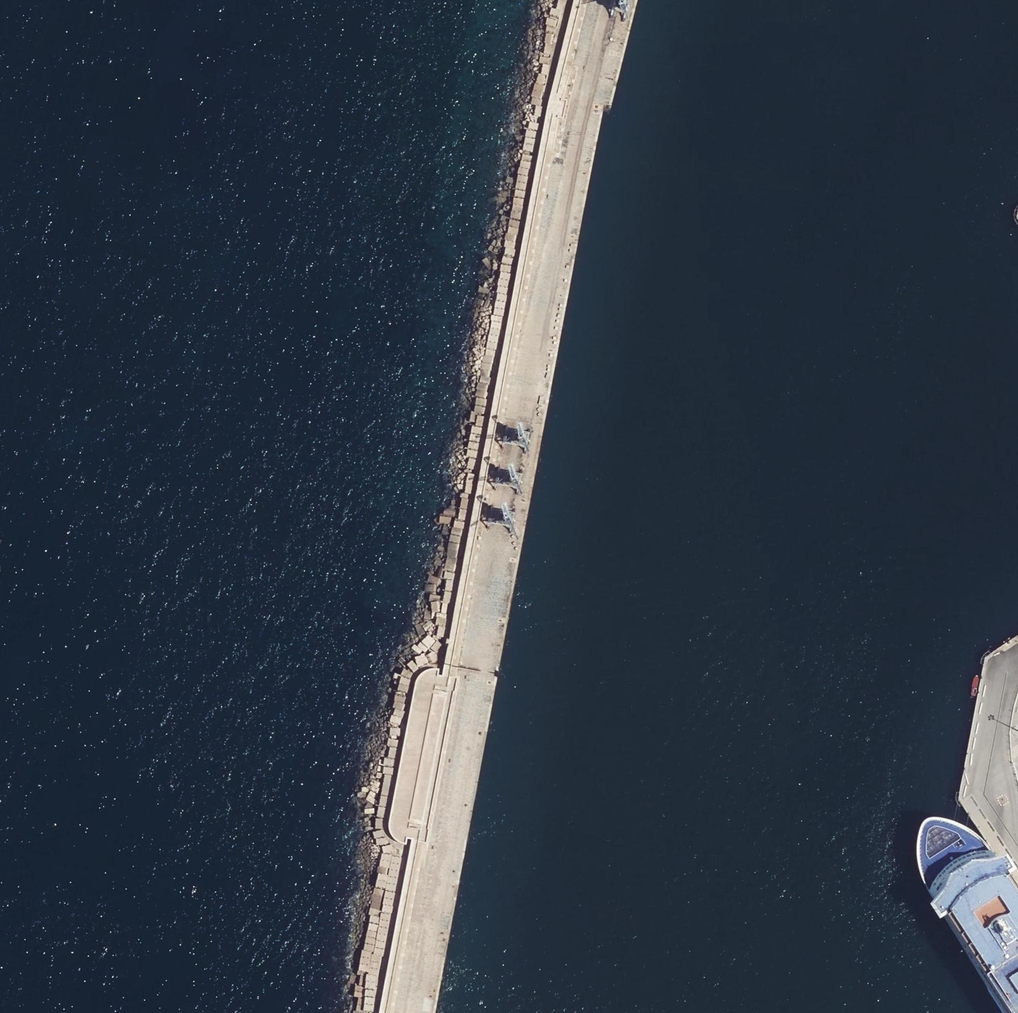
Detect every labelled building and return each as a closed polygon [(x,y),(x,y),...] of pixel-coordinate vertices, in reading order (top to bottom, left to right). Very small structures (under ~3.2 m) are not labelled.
[(553,83),(560,84),(564,71),(581,0),(573,0),(553,83)] [(543,131),(550,132),(551,128),(553,116),(559,117),(558,119),(562,120),(566,101),(562,100),(562,102),(556,101),(559,89),(560,84),(553,83),(547,103),(543,131)] [(399,842),(405,844),(407,839),(408,828),(408,824),(421,826),(421,830),(419,842),(426,844),(429,830),(428,829),(452,693),(454,693),(456,678),(449,676),(447,689),(446,692),(434,690),(434,687),(437,676),(438,669),(431,669),(425,671),(420,674),(416,680),(414,686),(390,816),(389,820),(389,827),(391,833),(394,838),(399,842)] [(408,828),(407,839),(411,839),(406,871),(402,871),(402,876),(405,876),(379,1012),(387,1012),(419,842),(421,830),(408,828)]
